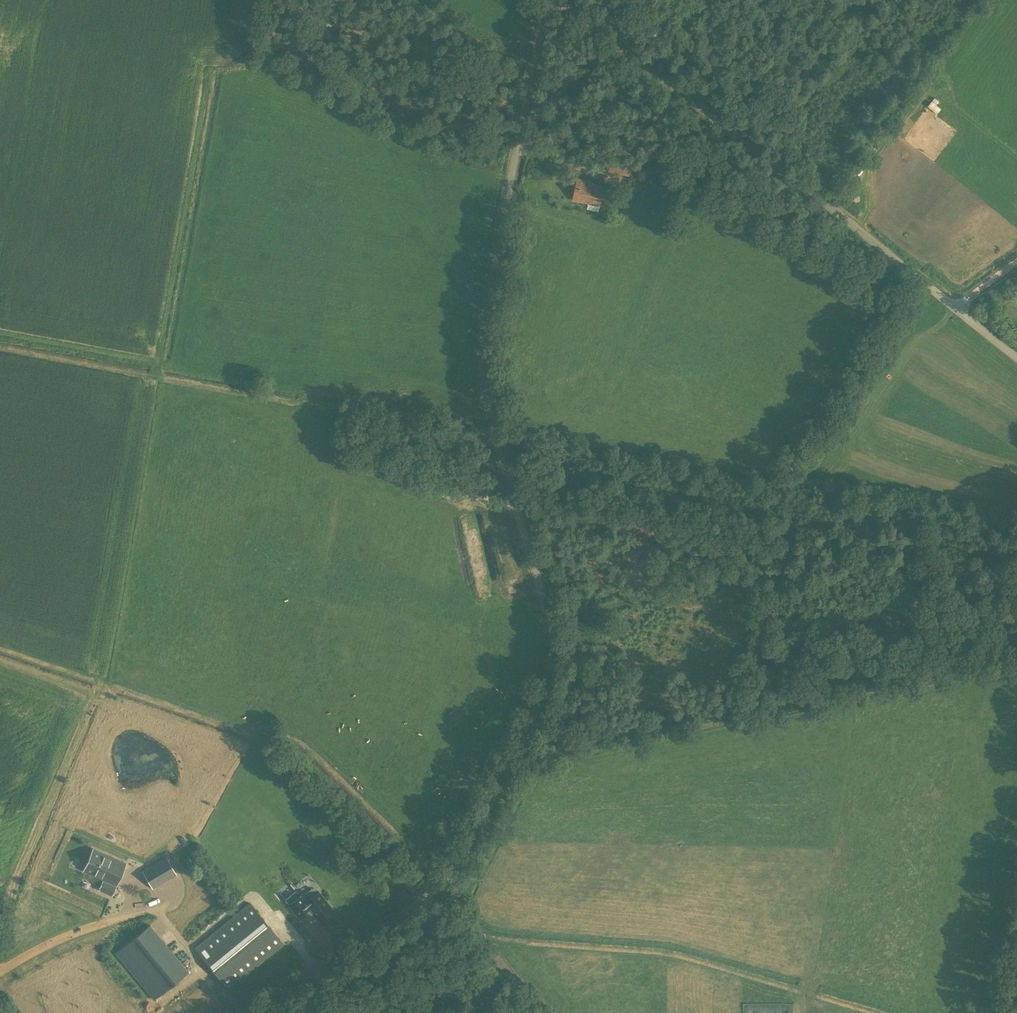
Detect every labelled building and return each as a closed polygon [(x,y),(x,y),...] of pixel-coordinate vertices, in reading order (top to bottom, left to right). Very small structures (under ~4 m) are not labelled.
[(608,171),(629,176),(633,157),(613,152),(608,171)] [(577,178),(573,200),(601,206),(605,185),(590,182),(590,180),(577,178)] [(98,889),(111,895),(126,862),(93,848),(83,871),(102,879),(98,889)] [(143,870),(153,887),(176,873),(166,856),(143,870)] [(297,916),(308,907),(319,920),(332,909),(317,891),(316,891),(314,888),(311,887),(306,892),(306,894),(309,897),(304,901),(299,895),(287,905),(297,916)] [(250,902),(194,948),(229,989),(284,944),(250,902)] [(115,952),(154,1000),(189,971),(150,924),(115,952)]
